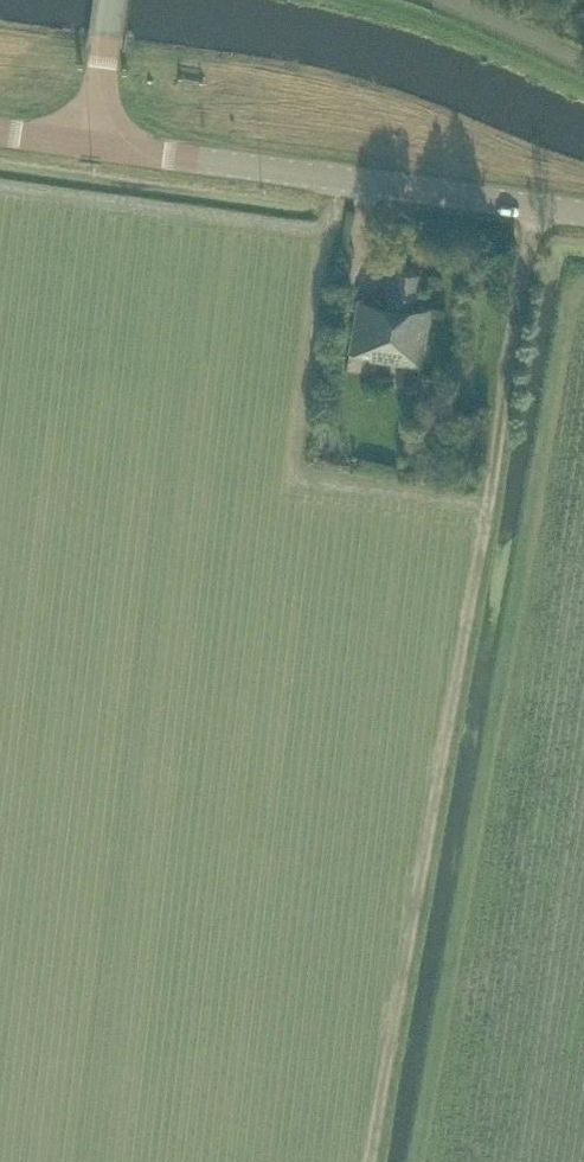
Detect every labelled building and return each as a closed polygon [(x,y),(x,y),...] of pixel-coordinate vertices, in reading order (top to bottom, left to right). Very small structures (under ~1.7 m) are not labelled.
[(357,296),(350,350),(371,354),(371,357),(421,363),(429,306),(416,304),(420,271),(391,267),(387,300),(357,296)]
